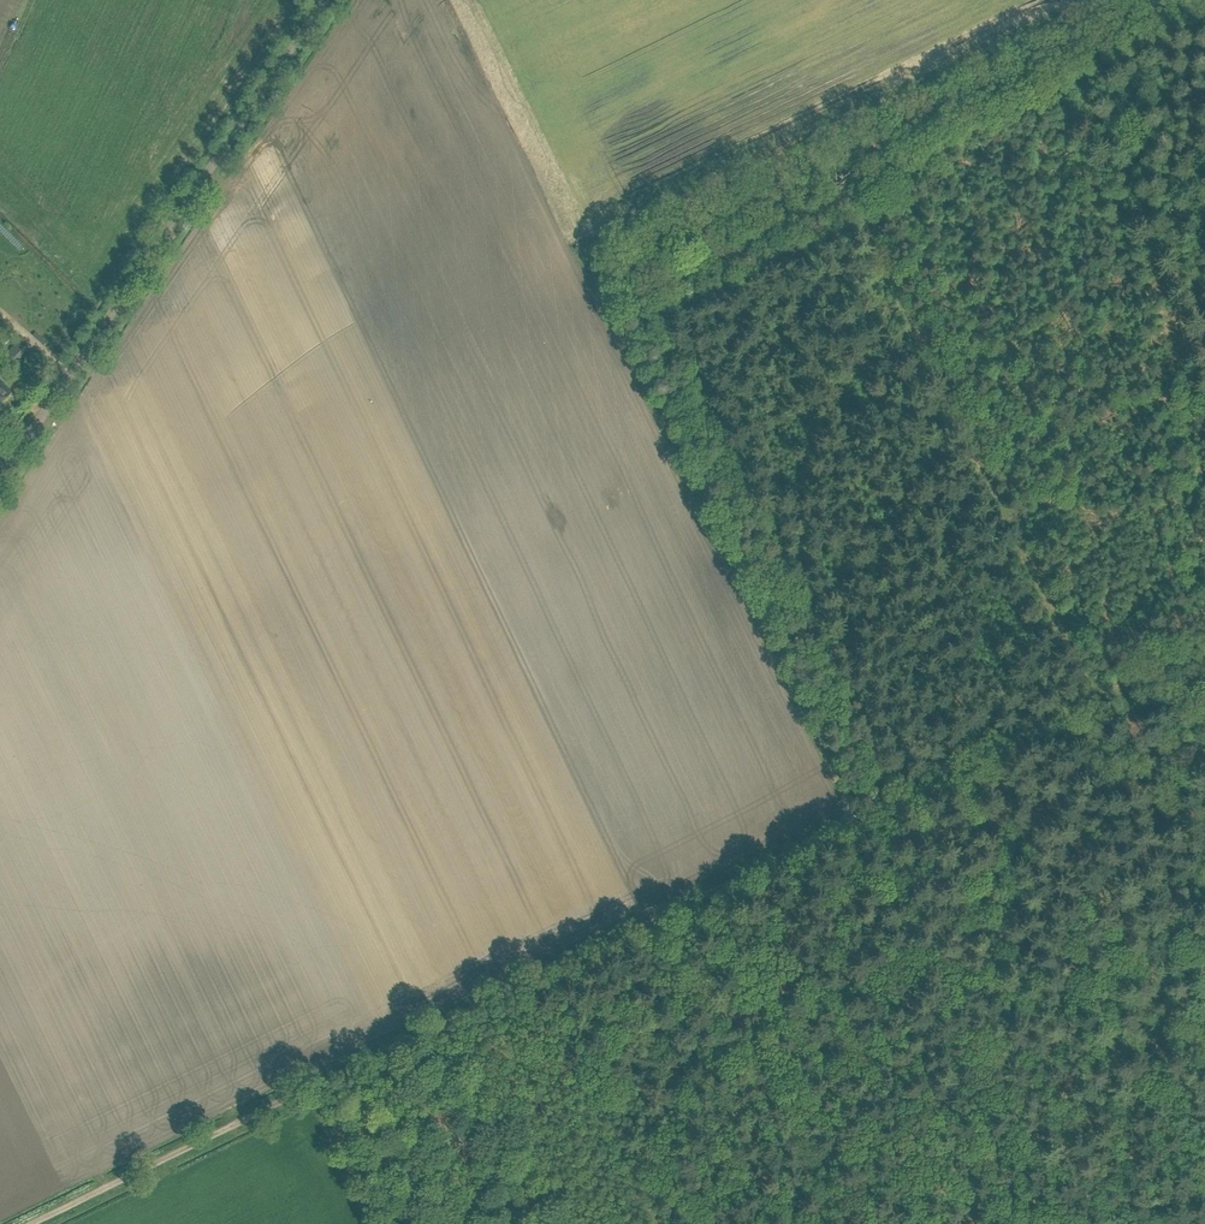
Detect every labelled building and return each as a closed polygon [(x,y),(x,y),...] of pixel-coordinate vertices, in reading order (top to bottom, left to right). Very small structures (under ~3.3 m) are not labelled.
[(13,391),(0,379),(0,404),(13,391)]
